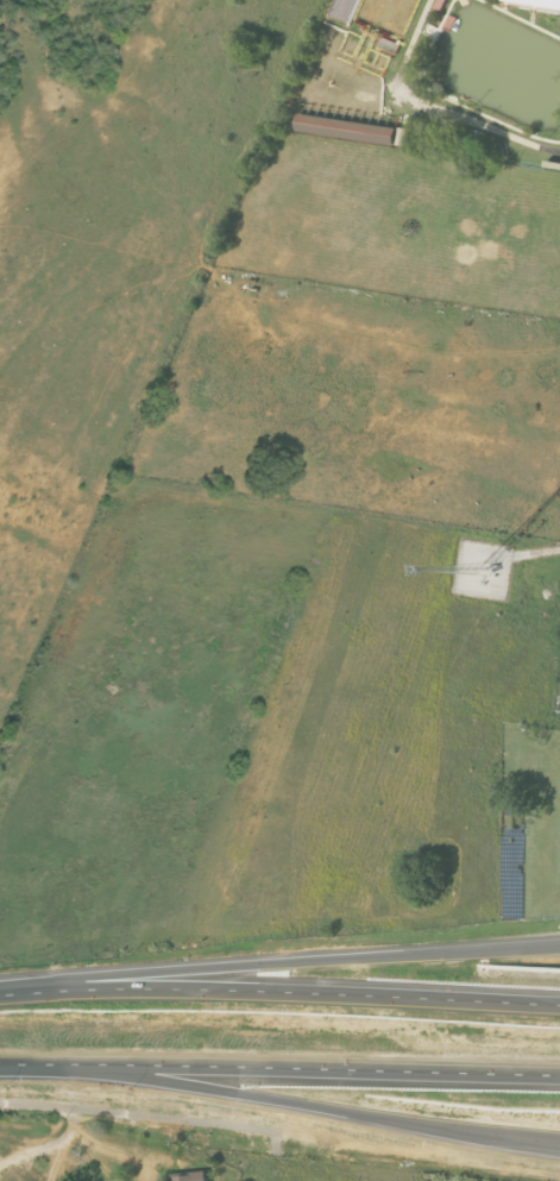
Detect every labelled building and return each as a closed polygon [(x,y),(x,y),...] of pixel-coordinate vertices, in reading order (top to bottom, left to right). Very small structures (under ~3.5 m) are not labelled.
[(559,9),(559,0),(509,0),(508,2),(559,9)] [(398,129),(298,114),(296,131),(395,146),(398,129)]
